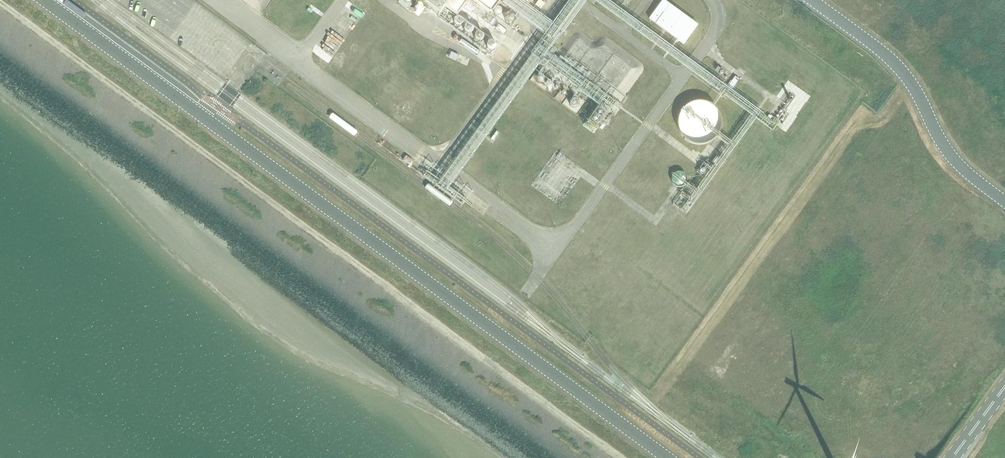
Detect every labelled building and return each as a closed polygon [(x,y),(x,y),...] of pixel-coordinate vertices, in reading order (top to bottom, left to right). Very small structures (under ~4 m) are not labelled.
[(460,32),(479,6),(511,30),(525,11),(532,0),(415,0),(460,32)] [(677,40),(686,28),(657,8),(648,20),(677,40)] [(465,62),(468,55),(458,50),(455,57),(465,62)] [(732,83),(737,75),(733,73),(728,81),(732,83)] [(719,127),(719,123),(719,120),(718,116),(717,112),(714,109),(711,106),(707,104),(704,103),(699,102),(695,102),(691,103),(687,106),(684,108),(682,111),(680,114),(679,118),(678,122),(678,126),(679,130),(681,134),(683,136),(686,139),(690,142),(694,143),(698,144),(703,143),(707,142),(711,140),(713,138),(716,135),(718,131),(719,127)] [(405,151),(401,158),(410,163),(413,156),(405,151)] [(561,168),(551,173),(555,180),(565,175),(561,168)]
